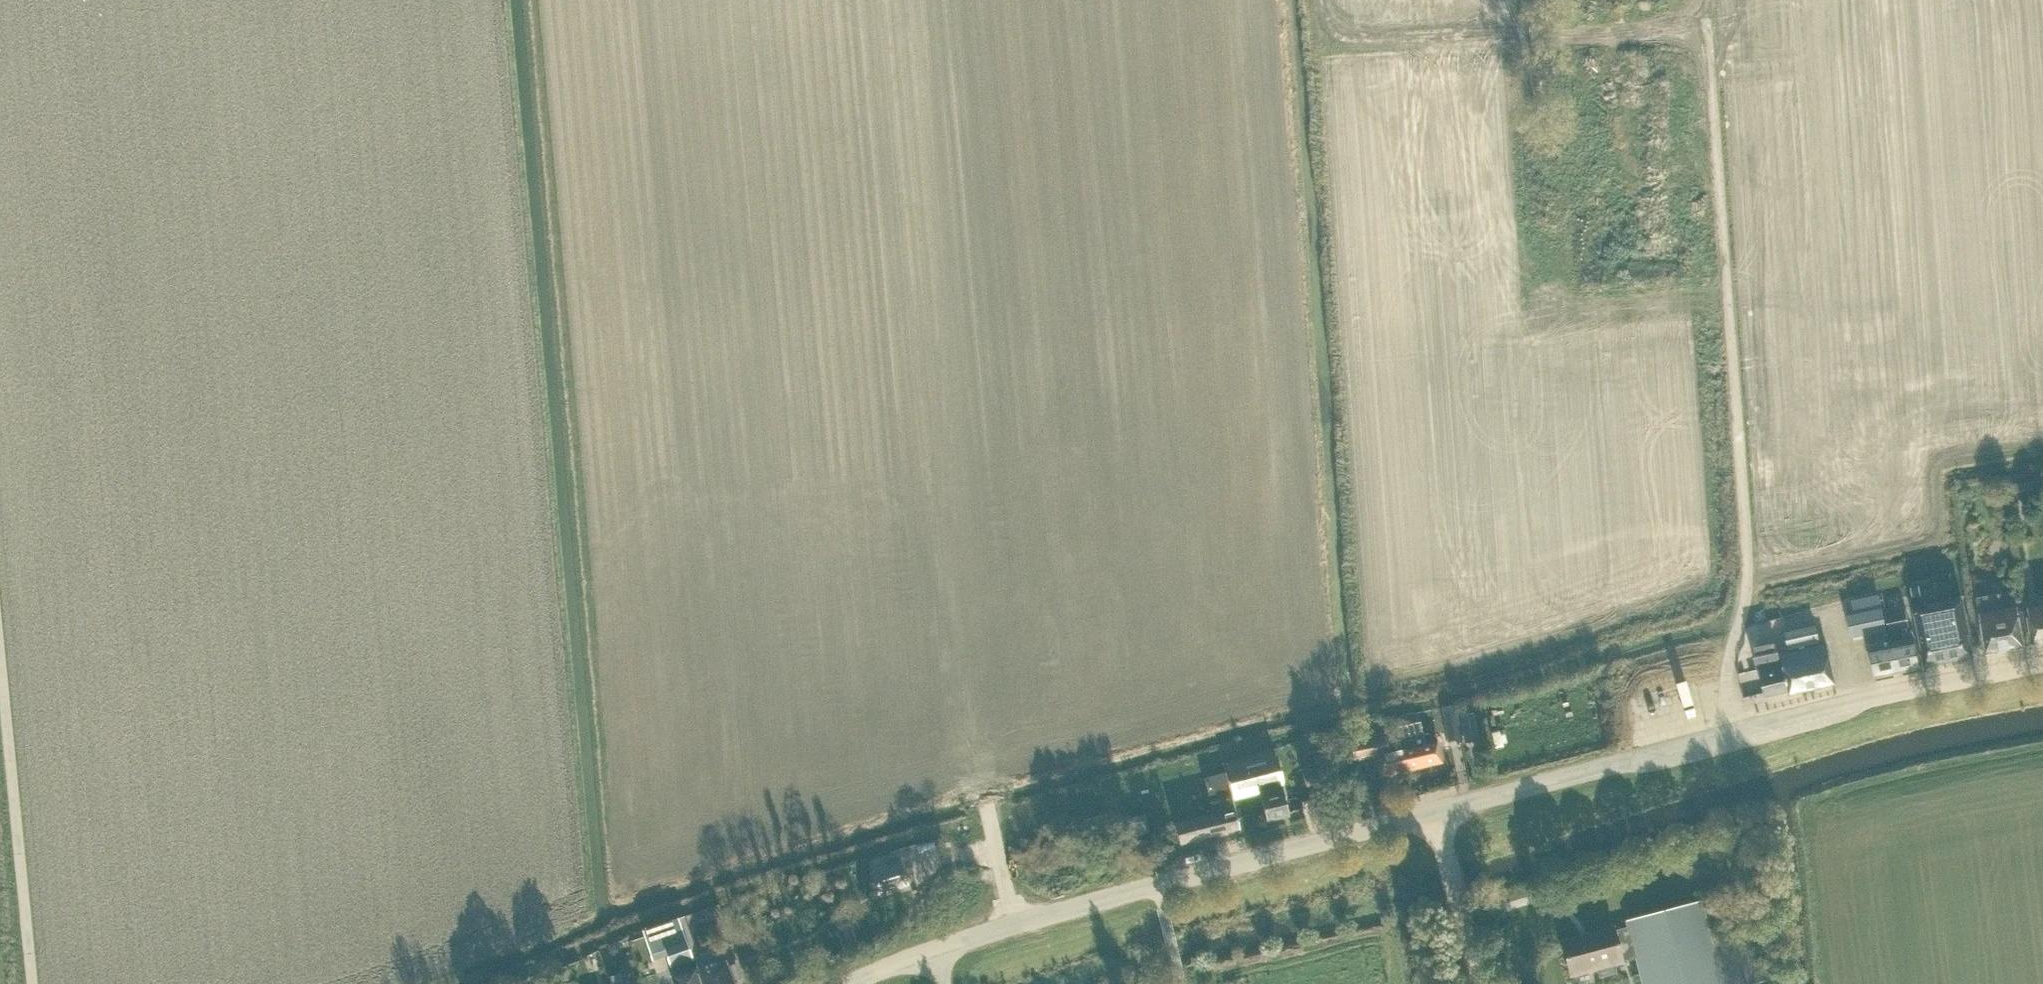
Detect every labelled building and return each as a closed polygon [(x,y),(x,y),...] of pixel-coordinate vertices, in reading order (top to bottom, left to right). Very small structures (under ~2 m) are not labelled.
[(1913,586),(1915,595),(1923,594),(1921,585),(1913,586)] [(2017,608),(2004,611),(2002,594),(1977,599),(1978,606),(1979,615),(1985,653),(1986,655),(1988,655),(1988,654),(2022,648),(2024,648),(2024,646),(2023,646),(2017,608)] [(1925,667),(1972,658),(1961,603),(1942,607),(1942,609),(1914,615),(1925,667)] [(2028,610),(2029,619),(2028,620),(2033,646),(2042,644),(2042,607),(2028,610)] [(1905,608),(1885,612),(1897,673),(1919,668),(1913,638),(1912,632),(1902,634),(1901,629),(1908,628),(1905,608)] [(1875,634),(1877,645),(1868,647),(1874,677),(1897,673),(1885,612),(1850,619),(1854,639),(1875,634)] [(1820,644),(1816,626),(1784,633),(1788,651),(1820,644)] [(1789,695),(1835,685),(1826,646),(1781,657),(1782,662),(1779,663),(1776,645),(1753,650),(1756,665),(1757,670),(1761,670),(1766,696),(1788,691),(1789,695)] [(1465,744),(1477,742),(1471,714),(1459,716),(1465,744)] [(1457,720),(1444,722),(1448,742),(1460,739),(1457,720)] [(1405,772),(1440,763),(1434,735),(1422,738),(1418,723),(1396,728),(1397,734),(1396,734),(1400,750),(1405,772)] [(1405,772),(1400,750),(1396,734),(1383,737),(1383,736),(1349,743),(1353,761),(1363,759),(1366,773),(1376,771),(1378,778),(1405,772)] [(1275,759),(1228,771),(1235,798),(1258,792),(1266,822),(1289,817),(1275,759)] [(1310,769),(1301,773),(1306,788),(1316,784),(1310,769)] [(1203,780),(1197,781),(1195,773),(1164,781),(1167,793),(1174,791),(1182,821),(1174,823),(1179,844),(1238,829),(1223,774),(1203,780)] [(1145,815),(1126,820),(1130,838),(1149,833),(1145,815)] [(871,872),(878,895),(907,886),(900,863),(871,872)] [(1595,969),(1598,979),(1616,974),(1614,964),(1621,962),(1621,960),(1634,957),(1641,983),(1720,983),(1699,902),(1625,922),(1626,928),(1613,931),(1612,929),(1560,943),(1569,976),(1595,969)] [(669,969),(692,961),(678,918),(643,930),(651,956),(663,951),(669,969)] [(1764,981),(1751,933),(1715,942),(1727,983),(1751,983),(1764,981)] [(695,965),(702,983),(733,983),(732,982),(741,979),(736,964),(727,967),(722,955),(695,965)] [(695,969),(670,978),(672,983),(700,983),(695,969)] [(608,978),(610,983),(623,983),(620,974),(608,978)]
